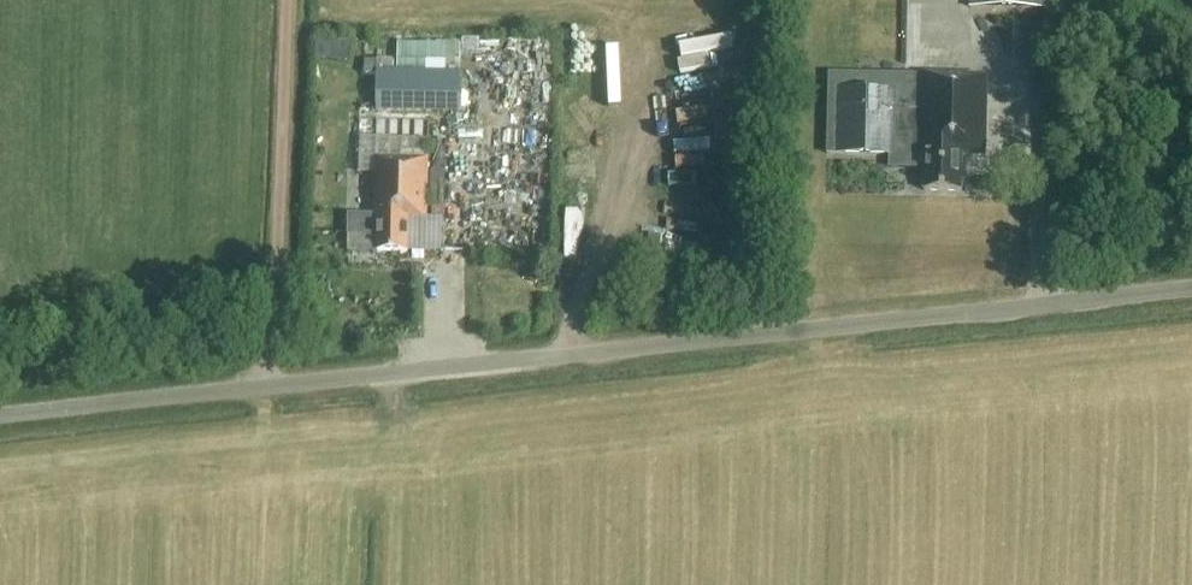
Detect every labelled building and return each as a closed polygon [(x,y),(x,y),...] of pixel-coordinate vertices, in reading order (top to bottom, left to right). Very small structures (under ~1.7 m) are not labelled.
[(970,8),(1046,10),(1046,0),(970,0),(970,8)] [(907,5),(831,4),(828,154),(924,156),(923,190),(962,191),(963,156),(984,156),(986,77),(924,75),(923,111),(904,111),(907,5)] [(534,50),(510,50),(510,76),(533,77),(534,50)] [(461,73),(415,73),(415,61),(364,60),(364,76),(378,76),(377,111),(461,113),(461,73)] [(408,253),(408,219),(426,219),(428,159),(376,158),(374,215),(350,215),(349,236),(378,237),(378,252),(408,253)]
